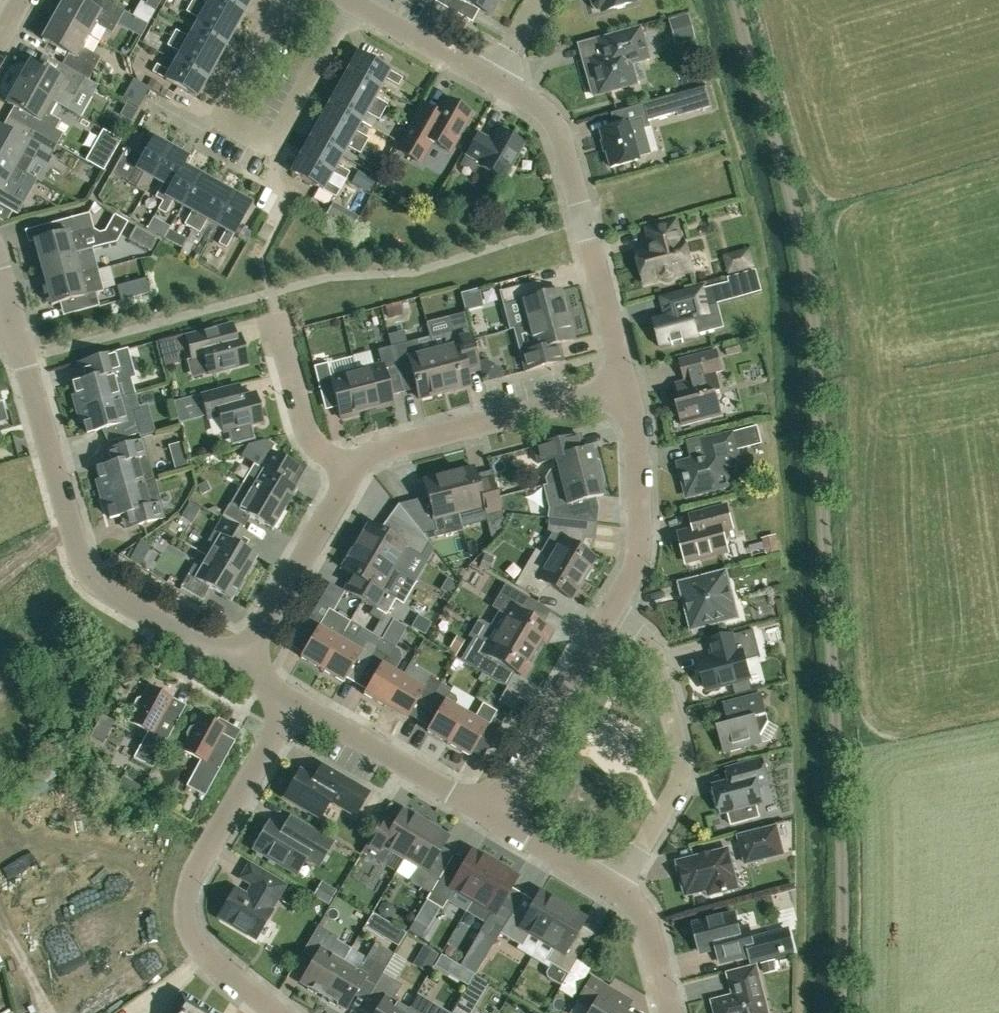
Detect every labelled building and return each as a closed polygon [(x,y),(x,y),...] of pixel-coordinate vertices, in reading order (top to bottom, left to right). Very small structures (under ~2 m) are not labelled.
[(82,0),(65,0),(56,16),(91,36),(97,24),(112,32),(124,10),(107,0),(97,0),(94,6),(82,0)] [(144,4),(154,10),(160,0),(146,0),(144,4)] [(225,0),(215,0),(212,6),(202,0),(193,0),(191,3),(235,28),(244,11),(225,0)] [(250,0),(225,0),(244,11),(250,0)] [(457,13),(464,1),(488,15),(497,0),(434,0),(457,13)] [(636,0),(592,0),(593,5),(597,8),(600,7),(601,10),(636,0)] [(225,45),(235,28),(191,3),(186,11),(204,21),(199,30),(225,45)] [(675,45),(695,39),(687,14),(668,20),(675,45)] [(88,78),(100,56),(84,48),(91,36),(56,16),(43,39),(69,53),(62,64),(88,78)] [(649,59),(640,26),(604,36),(609,55),(601,57),(600,54),(583,59),(587,74),(593,73),(598,93),(631,84),(625,61),(637,57),(639,62),(649,59)] [(176,30),(172,37),(216,62),(225,45),(199,30),(193,40),(176,30)] [(216,62),(172,37),(171,38),(167,45),(184,55),(179,63),(206,79),(216,62)] [(402,76),(358,52),(349,70),(376,85),(381,75),(397,84),(402,76)] [(32,60),(20,81),(67,108),(84,77),(60,63),(55,73),(32,60)] [(206,79),(179,63),(173,73),(156,64),(152,71),(196,96),(206,79)] [(383,111),(387,104),(370,95),(376,85),(349,70),(339,87),(383,111)] [(57,143),(63,132),(64,129),(58,126),(61,120),(45,111),(51,100),(20,82),(8,102),(38,119),(32,130),(57,143)] [(163,86),(159,93),(169,99),(173,92),(163,86)] [(383,111),(339,87),(330,104),(357,119),(361,110),(378,119),(383,111)] [(634,143),(631,132),(649,127),(647,120),(676,112),(672,96),(617,111),(621,124),(601,130),(611,167),(639,159),(639,157),(642,156),(644,153),(641,143),(638,142),(634,143)] [(445,98),(437,112),(423,104),(414,120),(398,150),(420,162),(432,141),(449,151),(471,113),(445,98)] [(120,115),(131,121),(138,109),(126,103),(120,115)] [(364,145),(368,137),(351,128),(357,119),(330,104),(321,121),(364,145)] [(364,145),(321,121),(311,138),(338,153),(343,144),(360,153),(364,145)] [(0,126),(0,158),(15,166),(21,170),(26,173),(27,172),(26,171),(33,159),(35,160),(40,150),(50,156),(57,143),(32,130),(26,141),(0,126)] [(85,161),(103,171),(121,140),(103,129),(85,161)] [(524,143),(499,129),(493,141),(478,133),(466,154),(481,162),(479,165),(503,178),(524,143)] [(154,177),(170,147),(153,137),(143,155),(127,146),(112,172),(117,175),(136,185),(144,171),(154,177)] [(350,171),(333,162),(338,153),(311,138),(302,155),(329,170),(345,179),(350,171)] [(188,156),(170,147),(154,177),(163,183),(155,196),(162,200),(183,165),(188,156)] [(335,196),(340,189),(323,179),(329,170),(302,155),(292,173),(335,196)] [(15,166),(0,158),(0,202),(18,212),(24,201),(15,196),(21,185),(15,181),(21,170),(15,166)] [(183,206),(201,175),(183,165),(162,200),(158,209),(165,213),(173,200),(183,206)] [(193,228),(218,184),(201,175),(183,206),(192,211),(184,223),(193,228)] [(217,225),(234,193),(218,184),(193,228),(199,232),(206,219),(217,225)] [(234,193),(217,225),(226,230),(218,243),(226,247),(239,226),(252,203),(234,193)] [(436,198),(441,211),(454,206),(450,193),(436,198)] [(353,213),(333,202),(326,214),(352,229),(358,218),(359,218),(363,211),(356,207),(353,213)] [(116,242),(126,222),(114,215),(103,235),(116,242)] [(87,248),(78,216),(55,222),(58,234),(34,241),(40,262),(92,248),(92,247),(87,248)] [(266,240),(273,228),(264,223),(257,236),(266,240)] [(681,241),(676,223),(648,230),(653,248),(638,252),(646,282),(662,278),(665,280),(668,280),(671,280),(673,278),(674,275),(691,270),(683,240),(681,241)] [(151,250),(157,238),(136,226),(129,238),(151,250)] [(182,247),(186,239),(169,229),(165,237),(182,247)] [(45,283),(98,269),(92,248),(40,262),(45,283)] [(737,270),(753,266),(749,251),(733,255),(737,270)] [(99,305),(95,291),(103,289),(98,269),(45,283),(51,304),(70,299),(74,301),(77,311),(99,305)] [(535,296),(531,282),(501,290),(507,313),(523,308),(528,325),(567,314),(560,289),(535,296)] [(704,287),(670,296),(661,299),(665,316),(655,319),(662,345),(696,336),(696,333),(722,326),(716,304),(715,305),(709,306),(704,287)] [(388,317),(401,313),(398,303),(385,306),(388,317)] [(526,371),(552,364),(564,361),(559,343),(574,339),(567,314),(528,325),(534,349),(521,352),(526,371)] [(231,324),(220,327),(186,336),(192,359),(196,358),(206,364),(208,373),(247,363),(243,349),(247,343),(241,340),(240,335),(235,337),(231,324)] [(444,391),(469,385),(462,355),(476,352),(472,338),(469,326),(430,336),(444,391)] [(444,391),(430,336),(391,346),(398,371),(398,372),(412,368),(419,398),(444,391)] [(725,346),(727,356),(742,352),(739,341),(725,346)] [(376,409),(393,405),(385,374),(398,371),(391,346),(377,349),(381,363),(356,370),(366,409),(375,407),(376,409)] [(683,425),(722,415),(716,394),(721,393),(716,372),(722,370),(717,350),(699,355),(705,376),(677,383),(682,402),(677,403),(683,425)] [(76,363),(81,380),(73,383),(76,394),(73,395),(77,409),(133,393),(129,377),(124,378),(117,352),(92,359),(76,363)] [(484,380),(504,376),(502,369),(485,360),(480,361),(484,380)] [(331,377),(327,362),(314,366),(320,391),(333,388),(341,418),(358,414),(357,411),(366,409),(356,370),(331,377)] [(238,384),(219,389),(201,394),(207,418),(219,415),(223,431),(234,428),(238,442),(254,438),(250,424),(262,421),(259,407),(262,401),(256,398),(255,393),(241,397),(238,384)] [(115,440),(139,433),(133,410),(138,409),(133,393),(77,409),(81,422),(84,422),(87,433),(111,426),(115,440)] [(191,419),(205,415),(201,398),(187,402),(191,419)] [(591,448),(585,450),(581,434),(566,438),(534,447),(538,463),(553,459),(555,469),(550,471),(546,478),(548,485),(559,482),(558,482),(602,470),(599,460),(593,456),(591,448)] [(687,497),(731,486),(725,463),(733,449),(729,434),(706,440),(709,452),(706,453),(707,456),(679,463),(687,497)] [(101,452),(105,465),(97,468),(100,479),(97,480),(101,493),(152,479),(142,440),(117,447),(101,452)] [(242,484),(251,489),(285,509),(297,488),(290,484),(275,475),(284,458),(285,458),(267,448),(257,466),(254,464),(242,484)] [(172,458),(175,470),(188,467),(185,454),(172,458)] [(492,473),(476,477),(474,467),(448,473),(458,513),(483,506),(487,522),(492,542),(503,532),(502,519),(503,518),(496,488),(492,473)] [(581,521),(583,503),(584,500),(603,495),(601,487),(605,481),(602,470),(558,482),(559,482),(564,504),(550,507),(549,518),(581,521)] [(423,535),(437,531),(434,519),(458,513),(448,473),(423,479),(430,505),(405,512),(410,518),(423,535)] [(123,529),(139,524),(163,518),(152,479),(101,493),(105,507),(108,506),(111,518),(120,515),(123,529)] [(242,484),(230,504),(229,503),(223,514),(244,527),(251,516),(273,529),(285,509),(251,489),(242,484)] [(687,562),(728,551),(725,540),(728,539),(731,535),(728,525),(732,523),(727,505),(697,513),(699,524),(697,528),(679,533),(687,562)] [(258,556),(248,550),(255,538),(243,531),(221,518),(208,540),(214,543),(207,555),(245,578),(258,556)] [(429,542),(423,535),(410,518),(397,540),(369,524),(356,546),(391,567),(404,545),(421,556),(429,542)] [(586,522),(581,521),(549,518),(547,530),(560,538),(549,557),(549,558),(583,578),(596,557),(571,543),(575,538),(585,539),(586,522)] [(777,535),(762,539),(763,542),(750,546),(753,560),(781,553),(777,535)] [(343,589),(362,600),(384,613),(386,615),(395,600),(401,603),(414,581),(391,567),(356,546),(343,569),(352,574),(343,589)] [(571,599),(583,578),(549,558),(549,557),(538,551),(517,585),(540,599),(548,585),(571,599)] [(484,554),(479,567),(488,571),(493,558),(484,554)] [(245,578),(207,555),(200,567),(194,564),(181,586),(203,599),(210,587),(232,600),(245,578)] [(166,582),(169,575),(157,567),(153,574),(166,582)] [(692,629),(738,617),(726,571),(680,583),(692,629)] [(441,589),(451,596),(458,584),(447,578),(441,589)] [(330,583),(322,597),(335,605),(343,591),(330,583)] [(545,643),(552,631),(525,615),(532,603),(505,586),(493,606),(504,613),(502,617),(506,619),(499,631),(534,652),(541,641),(545,643)] [(322,669),(340,639),(350,622),(328,609),(323,618),(313,612),(301,633),(311,639),(301,657),(322,669)] [(364,670),(386,632),(393,619),(386,615),(384,613),(372,633),(362,627),(351,646),(340,639),(322,669),(343,682),(354,664),(364,670)] [(412,628),(425,636),(432,623),(423,618),(417,619),(412,628)] [(491,626),(482,641),(475,637),(463,657),(490,673),(498,661),(525,677),(532,665),(528,662),(534,652),(499,631),(491,626)] [(385,706),(403,676),(394,671),(402,658),(401,650),(388,643),(390,640),(390,635),(386,632),(364,670),(374,676),(364,694),(385,706)] [(739,652),(734,634),(709,641),(714,659),(700,662),(707,689),(735,682),(735,685),(751,681),(743,651),(739,652)] [(448,652),(455,656),(464,641),(457,636),(448,652)] [(487,676),(481,673),(477,680),(483,683),(487,676)] [(424,688),(403,676),(385,706),(406,719),(419,697),(429,703),(441,683),(430,676),(424,688)] [(448,743),(466,713),(454,706),(456,701),(455,696),(450,693),(452,689),(441,683),(429,703),(439,709),(427,731),(448,743)] [(173,699),(149,686),(143,698),(141,697),(137,698),(134,705),(135,708),(137,709),(130,721),(148,731),(134,758),(152,767),(181,715),(170,710),(169,705),(173,699)] [(724,753),(763,742),(761,735),(769,721),(761,693),(723,703),(729,724),(717,727),(724,753)] [(502,723),(492,717),(495,711),(483,704),(475,718),(466,713),(448,743),(469,756),(480,738),(490,744),(502,723)] [(225,727),(202,714),(195,727),(194,726),(190,727),(187,733),(188,737),(190,738),(183,750),(201,759),(186,786),(205,796),(235,741),(222,733),(225,727)] [(726,769),(729,781),(714,785),(721,813),(727,812),(730,826),(751,821),(747,806),(762,803),(758,786),(769,783),(763,759),(738,765),(726,769)] [(368,792),(331,771),(320,764),(312,778),(300,771),(285,797),(320,817),(329,802),(333,801),(355,814),(368,792)] [(383,816),(377,827),(362,852),(383,864),(391,850),(405,858),(425,823),(403,810),(395,823),(383,816)] [(302,841),(270,822),(255,849),(296,873),(306,857),(319,864),(332,842),(309,828),(302,841)] [(444,871),(446,867),(434,860),(448,836),(425,823),(405,858),(418,866),(410,881),(430,893),(426,899),(427,900),(444,871)] [(749,833),(756,861),(783,854),(776,826),(749,833)] [(709,895),(738,888),(728,849),(678,862),(686,895),(708,889),(709,895)] [(473,900),(494,864),(472,851),(456,878),(444,871),(427,900),(442,909),(454,889),(473,900)] [(240,879),(253,886),(252,887),(247,896),(236,889),(220,917),(256,938),(272,910),(270,909),(285,885),(261,872),(248,864),(240,879)] [(495,940),(500,933),(512,912),(512,911),(500,904),(517,877),(494,864),(473,900),(491,911),(480,931),(495,940)] [(304,894),(292,887),(284,899),(296,906),(304,894)] [(542,940),(563,905),(541,891),(525,917),(513,909),(512,911),(512,912),(500,933),(522,946),(530,933),(542,940)] [(391,917),(394,912),(392,907),(387,905),(382,906),(380,911),(382,916),(386,918),(391,917)] [(574,963),(582,951),(570,943),(585,918),(563,905),(542,940),(554,947),(546,960),(551,963),(546,972),(547,977),(561,985),(568,974),(574,963)] [(425,943),(438,921),(421,911),(408,933),(425,943)] [(701,952),(714,949),(718,962),(733,958),(754,953),(756,960),(774,955),(769,934),(752,939),(748,927),(739,929),(735,914),(694,924),(701,952)] [(324,917),(319,925),(322,927),(327,919),(324,917)] [(390,923),(382,935),(400,945),(407,933),(390,923)] [(324,995),(343,962),(333,956),(334,954),(333,950),(331,948),(338,937),(322,927),(319,925),(307,945),(318,952),(301,982),(306,985),(308,988),(316,993),(319,992),(324,995)] [(383,973),(394,954),(375,943),(361,966),(359,965),(355,966),(353,969),(343,962),(324,995),(328,998),(329,1001),(337,1006),(341,1006),(346,1009),(364,979),(375,986),(383,973)] [(414,964),(428,972),(439,955),(425,947),(414,964)] [(436,966),(448,973),(454,962),(442,955),(436,966)] [(777,967),(775,959),(761,962),(764,971),(777,967)] [(574,963),(568,974),(581,981),(587,971),(574,963)] [(756,966),(729,973),(735,995),(713,1001),(717,1012),(768,1012),(756,966)] [(402,985),(383,973),(375,986),(371,993),(383,1000),(375,1012),(406,1012),(408,1010),(398,1004),(400,999),(396,996),(402,985)] [(464,993),(478,1002),(489,984),(475,975),(464,993)] [(624,1012),(630,1000),(591,977),(577,1000),(592,1008),(589,1012),(626,1012),(624,1012)] [(181,992),(169,1012),(216,1012),(181,992)] [(433,1002),(426,1012),(451,1012),(433,1002)]
